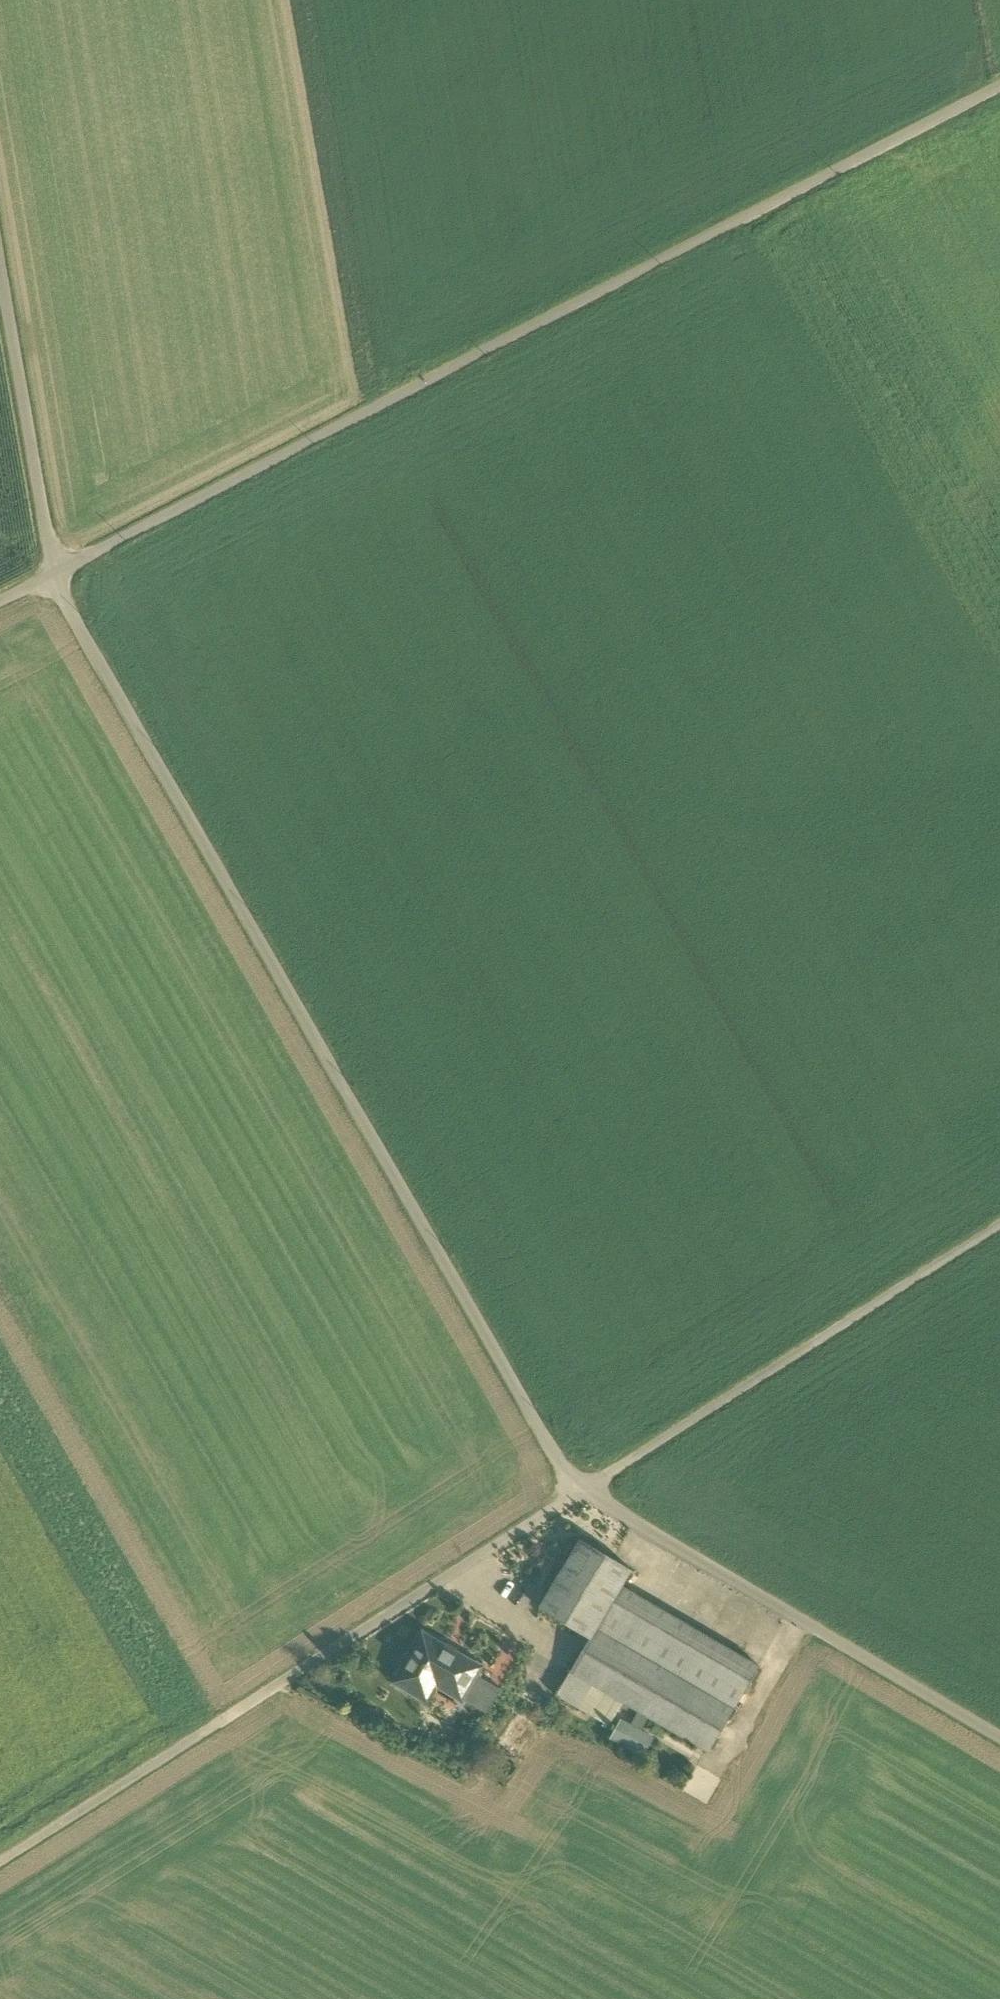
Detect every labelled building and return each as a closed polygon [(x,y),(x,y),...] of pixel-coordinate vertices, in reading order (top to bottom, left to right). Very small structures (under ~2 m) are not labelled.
[(590,1639),(571,1673),(622,1703),(637,1712),(649,1718),(709,1753),(759,1668),(621,1588),(631,1571),(580,1540),(539,1609),(590,1639)] [(463,1699),(474,1706),(488,1682),(476,1675),(481,1668),(423,1633),(394,1683),(412,1694),(422,1677),(439,1687),(462,1700),(463,1699)] [(606,1732),(622,1703),(571,1673),(554,1702),(606,1732)] [(422,1677),(412,1694),(429,1703),(439,1687),(422,1677)] [(474,1706),(488,1714),(502,1690),(488,1682),(474,1706)] [(649,1718),(637,1712),(631,1724),(642,1730),(649,1718)] [(631,1724),(622,1718),(610,1739),(643,1757),(654,1737),(642,1730),(631,1724)]
